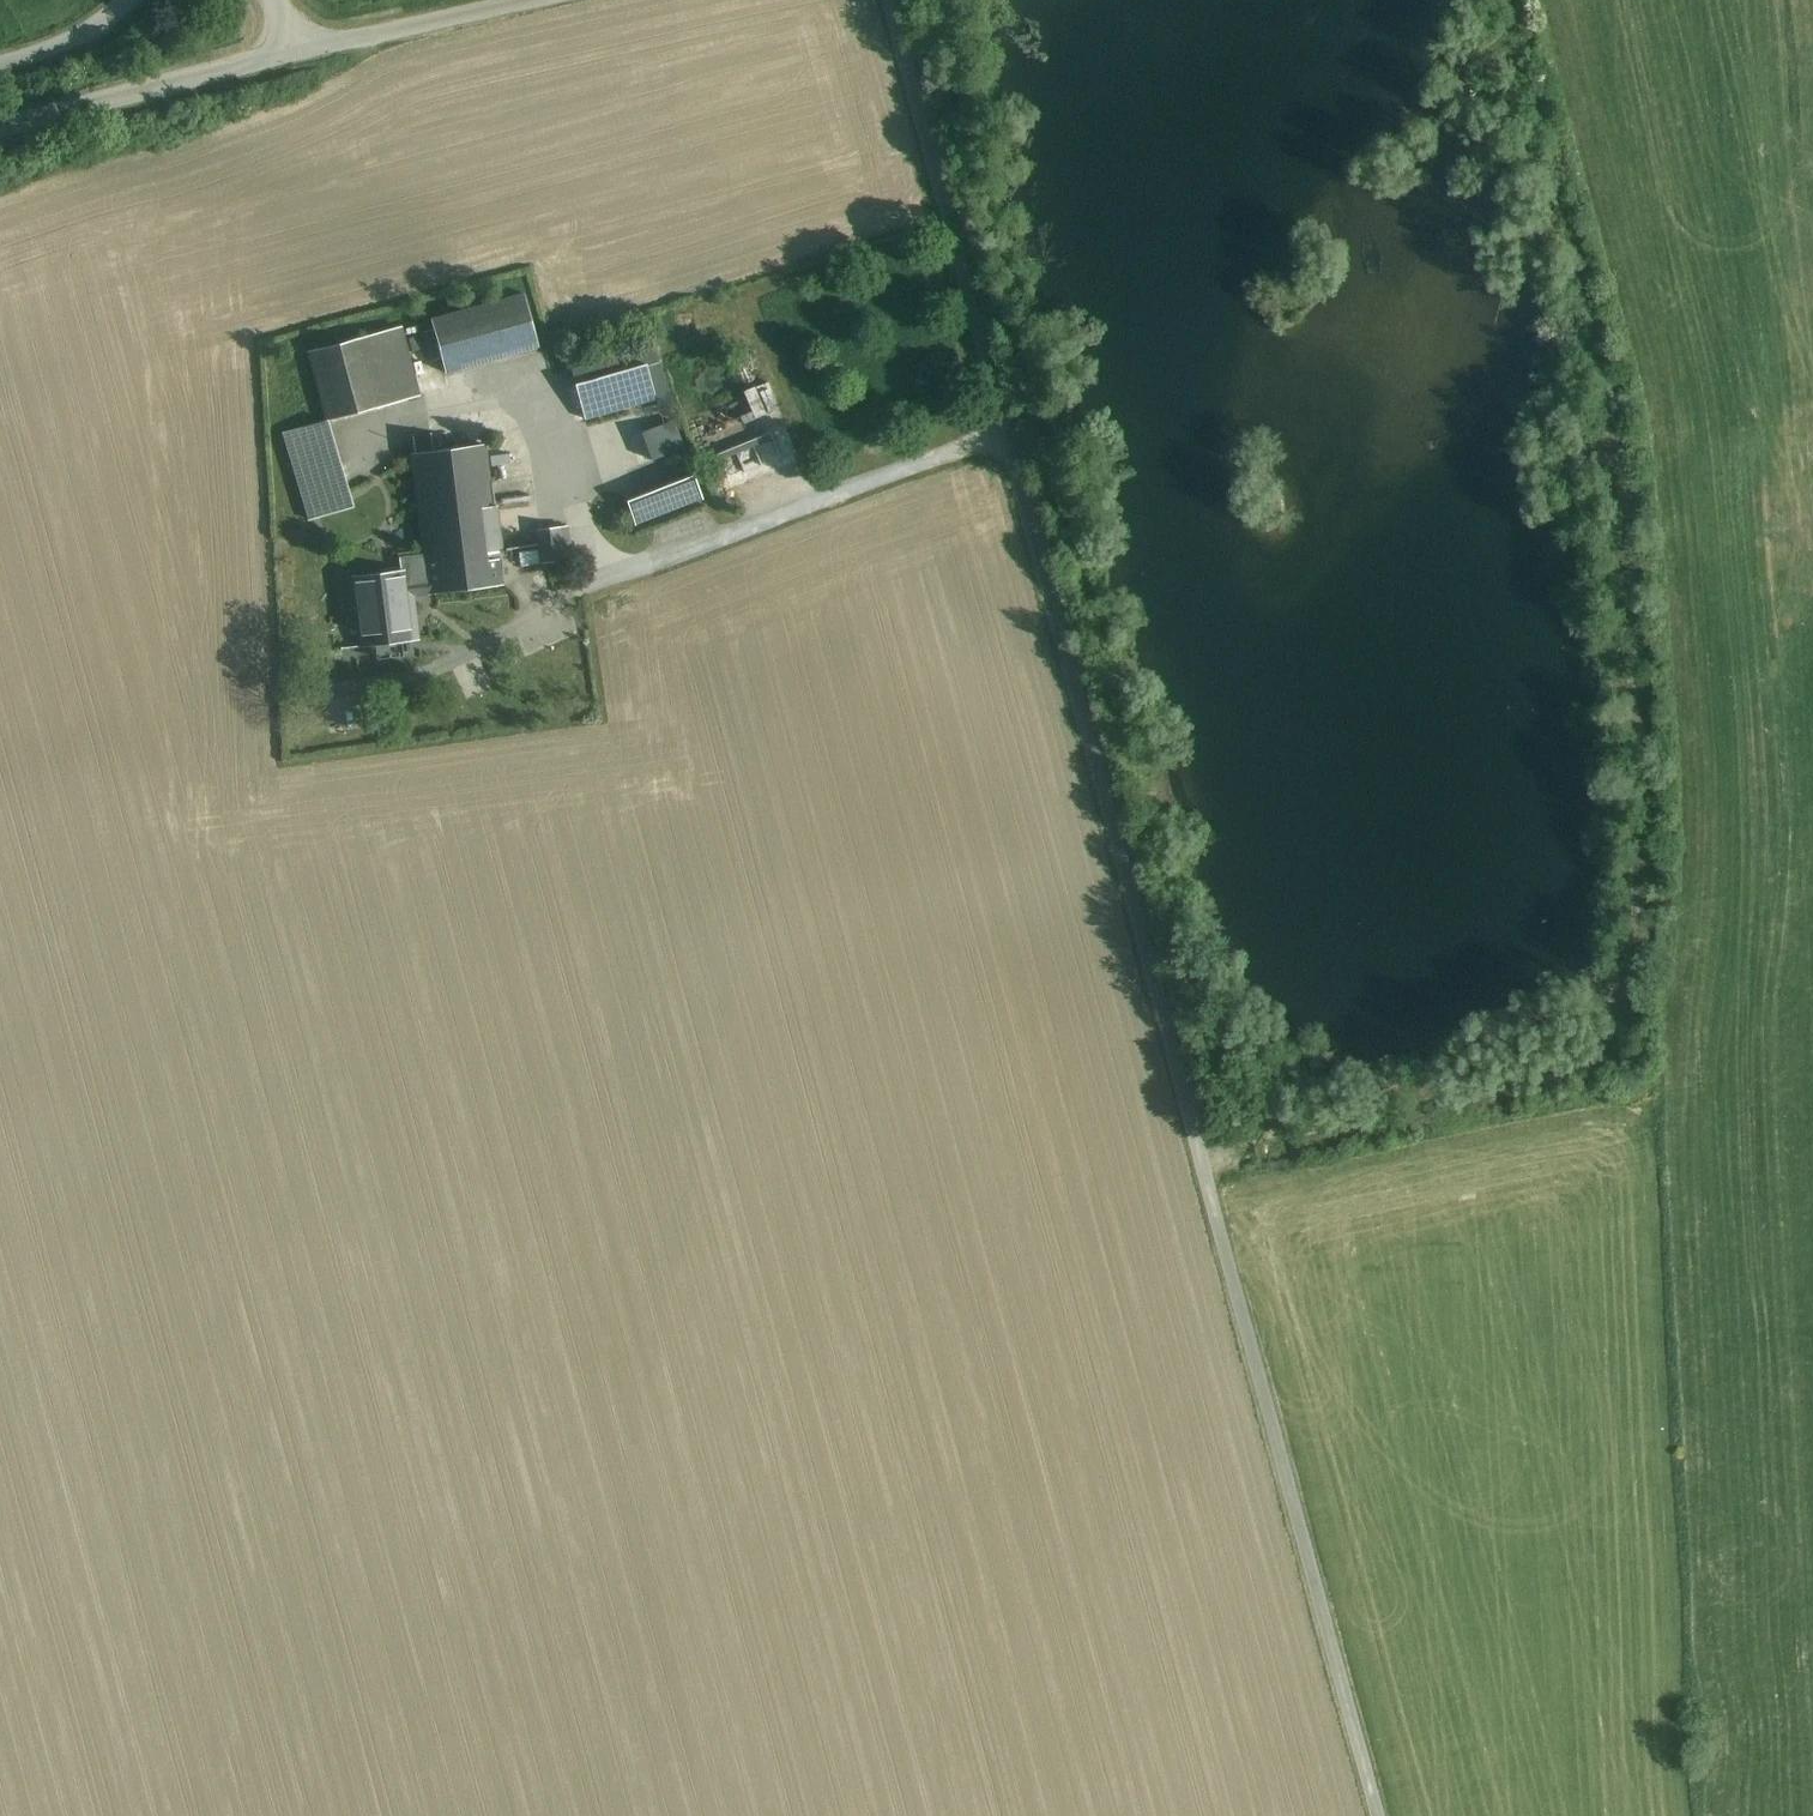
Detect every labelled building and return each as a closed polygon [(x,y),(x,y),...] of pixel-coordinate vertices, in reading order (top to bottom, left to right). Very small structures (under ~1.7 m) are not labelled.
[(524,293),(431,319),(446,372),(538,347),(524,293)] [(400,327),(368,336),(387,404),(419,395),(400,327)] [(368,336),(310,352),(309,351),(308,352),(327,421),(387,404),(368,336)] [(647,364),(575,385),(586,420),(656,399),(647,364)] [(782,454),(776,429),(767,431),(763,417),(717,429),(725,460),(760,451),(762,459),(782,454)] [(327,421),(285,433),(310,520),(353,507),(348,491),(327,421)] [(675,421),(643,432),(652,460),(685,449),(675,421)] [(486,445),(412,455),(424,556),(425,556),(428,582),(430,594),(503,585),(486,445)] [(703,500),(693,475),(626,501),(636,526),(703,500)] [(568,527),(538,530),(542,563),(572,560),(568,527)] [(401,571),(354,577),(359,617),(358,617),(362,646),(411,640),(405,586),(428,582),(425,556),(424,556),(400,559),(401,571)]
